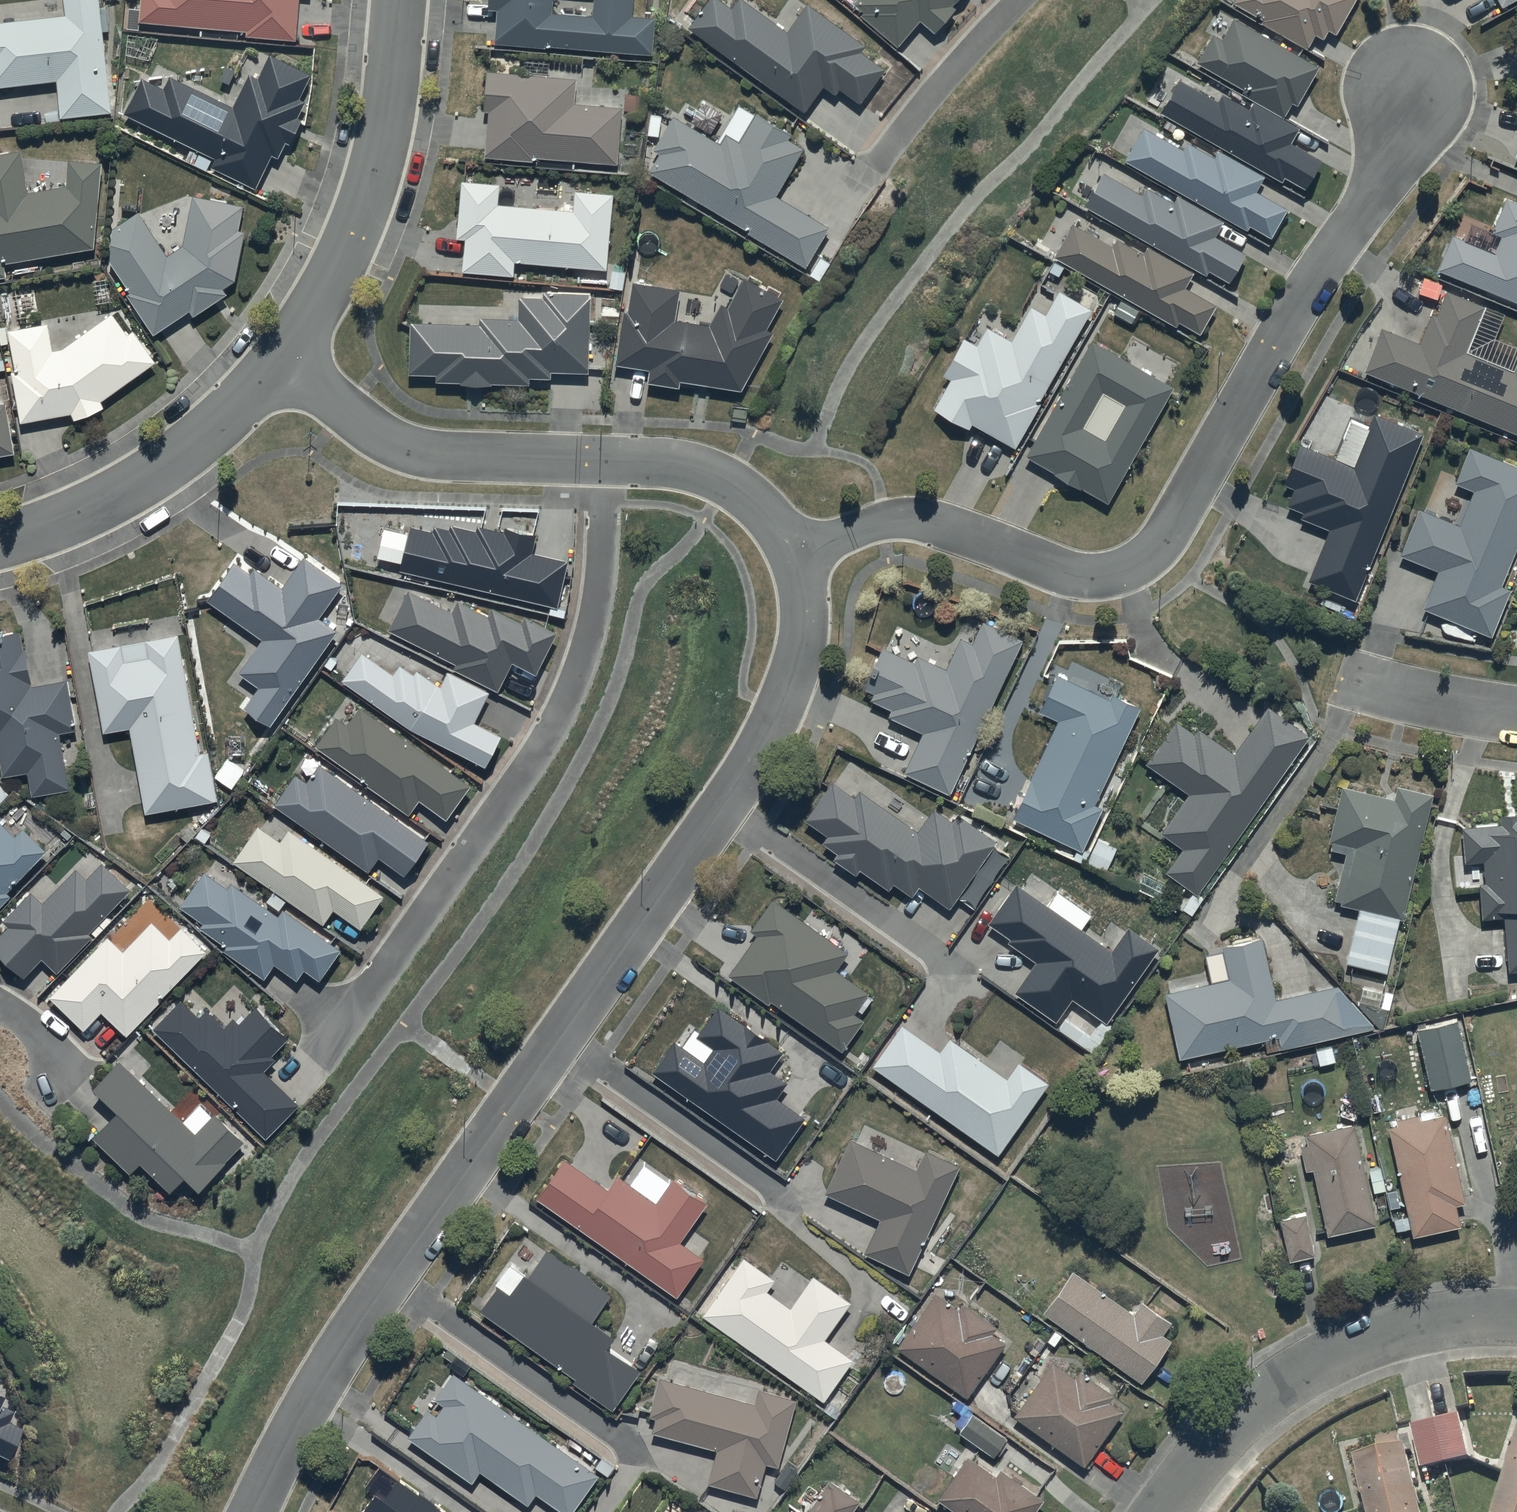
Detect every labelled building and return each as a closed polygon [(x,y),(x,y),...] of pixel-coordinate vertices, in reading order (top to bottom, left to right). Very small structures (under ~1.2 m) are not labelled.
[(63,14),(0,22),(0,88),(54,81),(59,120),(112,113),(99,0),(62,0),(63,14)] [(138,22),(245,30),(245,37),(295,39),(298,0),(140,0),(138,22)] [(487,9),(496,10),(493,44),(544,48),(545,45),(651,55),(655,17),(630,15),(632,0),(488,0),(487,9)] [(884,69),(860,51),(865,44),(806,2),(786,30),(743,0),(736,0),(731,8),(720,0),(706,0),(687,28),(805,111),(824,85),(835,93),(839,88),(860,103),(884,69)] [(852,4),(862,12),(859,16),(898,46),(919,20),(935,33),(956,8),(953,6),(958,0),(855,0),(852,4)] [(1233,2),(1263,19),(1261,22),(1305,48),(1314,33),(1323,39),(1328,30),(1336,35),(1356,0),(1234,0),(1233,2)] [(1213,33),(1196,62),(1244,88),(1242,92),(1283,116),(1292,101),(1297,104),(1317,68),(1232,18),(1221,38),(1213,33)] [(122,115),(191,148),(184,161),(208,173),(211,167),(255,189),(268,163),(275,166),(283,151),(285,152),(301,119),(297,117),(304,101),(298,98),(309,73),(269,54),(258,77),(249,73),(233,106),(169,75),(163,89),(140,78),(122,115)] [(575,79),(486,71),(483,112),(488,112),(484,156),(533,160),(533,157),(615,164),(620,105),(573,101),(575,79)] [(1179,78),(1159,111),(1282,181),(1285,176),(1306,189),(1323,161),(1290,141),(1298,128),(1253,101),(1248,109),(1223,94),(1218,101),(1179,78)] [(702,102),(690,121),(711,133),(722,115),(702,102)] [(740,104),(716,142),(671,114),(651,151),(658,155),(648,172),(749,231),(747,234),(804,267),(828,225),(777,197),(803,148),(787,139),(790,135),(740,104)] [(1142,127),(1124,159),(1246,230),(1249,226),(1270,238),(1287,208),(1257,191),(1265,178),(1218,151),(1214,157),(1187,141),(1182,150),(1142,127)] [(5,275),(4,263),(93,247),(100,162),(66,159),(65,184),(28,191),(20,148),(0,152),(0,276),(5,275)] [(1102,171),(1085,205),(1206,275),(1209,270),(1229,281),(1245,253),(1215,236),(1223,222),(1176,195),(1173,201),(1145,186),(1142,192),(1102,171)] [(611,193),(574,190),(573,210),(497,204),(499,185),(459,182),(455,238),(464,239),(461,273),(514,277),(515,263),(606,269),(611,193)] [(241,206),(192,196),(182,246),(164,257),(137,212),(111,228),(108,261),(129,292),(126,294),(154,335),(190,310),(194,316),(226,293),(223,289),(234,280),(244,232),(236,231),(241,206)] [(1507,199),(1491,233),(1501,237),(1494,253),(1451,235),(1436,271),(1516,304),(1516,203),(1507,199)] [(1073,223),(1053,256),(1176,326),(1179,321),(1200,333),(1216,305),(1185,286),(1192,273),(1148,246),(1143,254),(1117,238),(1112,246),(1073,223)] [(679,289),(633,282),(628,312),(622,311),(614,365),(649,370),(647,382),(679,387),(680,381),(741,390),(773,333),(764,328),(782,299),(745,277),(727,306),(721,303),(708,325),(674,320),(679,289)] [(1446,290),(1434,317),(1429,315),(1418,342),(1381,326),(1363,369),(1516,432),(1516,360),(1513,369),(1466,349),(1484,305),(1446,290)] [(589,293),(543,291),(543,299),(518,298),(518,318),(479,317),(479,324),(409,322),(407,374),(435,375),(434,381),(461,382),(461,384),(491,385),(492,383),(528,384),(529,378),(551,378),(551,371),(586,372),(589,293)] [(1091,311),(1057,291),(1045,316),(1028,307),(1010,340),(987,327),(977,346),(963,338),(943,375),(950,380),(939,395),(941,396),(931,409),(968,430),(971,423),(1015,447),(1091,311)] [(52,353),(45,323),(5,331),(13,373),(9,374),(18,423),(69,414),(71,421),(103,409),(100,400),(154,363),(133,332),(127,336),(111,312),(52,353)] [(1173,387),(1092,340),(1025,457),(1106,504),(1173,387)] [(13,453),(4,404),(0,404),(0,455),(13,453)] [(1353,472),(1297,450),(1283,485),(1293,488),(1286,507),(1302,513),(1300,518),(1328,530),(1308,581),(1355,600),(1421,434),(1376,416),(1353,472)] [(1469,447),(1454,482),(1473,490),(1458,526),(1419,509),(1400,555),(1437,571),(1422,607),(1492,636),(1511,589),(1499,584),(1516,542),(1516,467),(1469,447)] [(399,570),(555,606),(566,560),(530,552),(534,535),(505,528),(504,532),(476,525),(475,530),(450,524),(448,531),(434,527),(433,532),(409,526),(408,532),(383,527),(375,558),(401,563),(399,570)] [(244,706),(269,725),(337,632),(318,618),(342,585),(304,557),(282,587),(254,567),(250,573),(234,561),(207,600),(262,639),(238,673),(257,687),(244,706)] [(407,589),(387,629),(455,663),(452,668),(497,691),(511,663),(535,675),(556,632),(524,616),(521,622),(492,607),(488,614),(458,599),(452,612),(407,589)] [(950,795),(1020,640),(981,622),(971,643),(961,638),(947,669),(917,656),(913,662),(881,648),(863,688),(874,693),(871,701),(892,710),(888,719),(922,734),(904,774),(950,795)] [(2,776),(27,772),(32,796),(68,789),(57,734),(75,730),(65,680),(30,687),(19,632),(0,636),(0,764),(2,776)] [(87,651),(104,732),(128,727),(145,813),(216,799),(207,752),(200,753),(176,634),(87,651)] [(360,652),(340,680),(410,729),(485,766),(500,736),(473,723),(489,692),(447,672),(440,686),(417,670),(414,674),(400,664),(392,675),(360,652)] [(1056,720),(1013,817),(1083,849),(1102,806),(1095,803),(1139,706),(1111,694),(1109,697),(1057,674),(1040,713),(1056,720)] [(445,820),(469,787),(360,706),(347,724),(336,716),(314,745),(408,815),(419,800),(445,820)] [(1198,896),(1308,735),(1266,706),(1234,753),(1199,729),(1195,735),(1175,721),(1145,764),(1188,794),(1161,835),(1182,849),(1165,874),(1198,896)] [(296,774),(274,805),(368,873),(379,858),(403,875),(427,842),(320,764),(307,782),(296,774)] [(918,887),(948,908),(996,841),(957,814),(952,821),(934,807),(918,830),(859,789),(855,795),(834,780),(805,821),(826,836),(821,843),(836,853),(832,859),(856,876),(860,870),(889,890),(894,883),(912,895),(918,887)] [(1403,918),(1431,794),(1396,786),(1393,797),(1342,785),(1329,844),(1332,845),(1331,850),(1344,853),(1333,899),(1342,901),(1341,904),(1358,908),(1345,963),(1387,973),(1400,917),(1403,918)] [(1516,970),(1516,813),(1500,814),(1501,823),(1461,826),(1464,863),(1483,861),(1484,883),(1479,883),(1482,919),(1503,917),(1507,971),(1516,970)] [(11,896),(7,892),(46,850),(22,828),(14,837),(0,824),(0,907),(11,896)] [(383,896),(288,829),(279,841),(257,826),(232,862),(273,891),(265,902),(278,911),(286,900),(322,925),(333,910),(360,929),(383,896)] [(56,972),(91,936),(88,932),(129,890),(101,863),(86,878),(76,869),(43,902),(31,891),(1,921),(7,927),(0,934),(0,956),(22,978),(42,958),(56,972)] [(339,950),(283,910),(278,916),(230,882),(226,888),(204,872),(179,907),(202,923),(199,928),(225,946),(223,949),(264,978),(274,964),(296,980),(304,969),(319,979),(339,950)] [(1105,1023),(1157,948),(1127,928),(1111,950),(1016,884),(988,924),(1009,939),(1007,942),(1010,945),(1003,955),(1024,969),(1032,959),(1037,962),(1015,994),(1056,1022),(1072,1000),(1105,1023)] [(771,1001),(841,1049),(862,1018),(860,1017),(874,997),(835,970),(848,952),(772,899),(750,932),(756,936),(727,977),(768,1005),(771,1001)] [(123,951),(107,936),(49,997),(84,1030),(101,1012),(126,1035),(205,951),(179,927),(169,939),(151,922),(123,951)] [(1271,1003),(1258,943),(1227,950),(1234,982),(1167,997),(1180,1057),(1280,1035),(1283,1047),(1370,1028),(1334,990),(1271,1003)] [(199,1018),(181,1000),(152,1030),(263,1139),(298,1103),(264,1070),(274,1060),(270,1056),(287,1039),(256,1008),(239,1025),(232,1019),(223,1028),(206,1011),(199,1018)] [(673,1040),(651,1073),(776,1159),(804,1118),(776,1099),(787,1083),(769,1071),(783,1051),(717,1006),(696,1036),(713,1048),(704,1062),(673,1040)] [(901,1024),(872,1065),(999,1155),(1049,1084),(1019,1062),(1007,1078),(950,1038),(940,1051),(901,1024)] [(1455,1024),(1419,1031),(1432,1089),(1467,1081),(1455,1024)] [(93,1088),(116,1111),(95,1133),(88,1126),(81,1133),(88,1140),(91,1137),(129,1173),(140,1162),(170,1191),(184,1177),(197,1190),(244,1141),(215,1113),(195,1134),(120,1060),(93,1088)] [(1458,1201),(1441,1119),(1418,1124),(1416,1119),(1399,1123),(1401,1131),(1395,1133),(1416,1233),(1454,1225),(1449,1203),(1458,1201)] [(1372,1225),(1351,1129),(1308,1138),(1310,1146),(1302,1148),(1307,1170),(1315,1169),(1329,1234),(1372,1225)] [(909,1274),(959,1166),(925,1150),(916,1170),(850,1140),(825,1193),(880,1218),(864,1253),(909,1274)] [(536,1198),(677,1295),(702,1258),(679,1242),(707,1202),(672,1178),(655,1202),(616,1176),(608,1188),(564,1158),(536,1198)] [(1303,1217),(1281,1222),(1290,1259),(1311,1254),(1303,1217)] [(638,1368),(606,1345),(613,1334),(593,1320),(610,1295),(593,1283),(596,1279),(573,1263),(571,1266),(547,1249),(529,1275),(525,1272),(510,1292),(500,1284),(481,1311),(575,1377),(572,1381),(611,1410),(638,1368)] [(702,1314),(823,1401),(852,1359),(824,1339),(850,1302),(813,1275),(790,1308),(766,1291),(774,1280),(743,1258),(702,1314)] [(1136,1317),(1077,1274),(1049,1312),(1144,1381),(1172,1342),(1163,1335),(1172,1322),(1146,1303),(1136,1317)] [(994,1327),(965,1307),(961,1313),(936,1296),(901,1347),(970,1394),(1005,1343),(990,1333),(994,1327)] [(597,1476),(462,1378),(471,1366),(462,1359),(434,1398),(443,1405),(436,1415),(428,1409),(407,1437),(472,1484),(481,1471),(528,1505),(536,1494),(561,1511),(571,1511),(597,1476)] [(1114,1397),(1085,1377),(1080,1383),(1057,1367),(1022,1417),(1089,1464),(1124,1413),(1110,1403),(1114,1397)] [(655,1418),(651,1432),(717,1450),(708,1484),(757,1497),(766,1464),(777,1467),(796,1399),(758,1389),(754,1403),(659,1377),(649,1416),(655,1418)] [(6,1460),(19,1430),(5,1423),(10,1411),(0,1406),(0,1457),(6,1460)] [(1411,1429),(1421,1472),(1470,1461),(1460,1417),(1411,1429)] [(1007,1441),(974,1418),(962,1434),(995,1458),(1007,1441)] [(1366,1511),(1419,1511),(1405,1450),(1401,1451),(1398,1437),(1376,1442),(1378,1454),(1354,1459),(1366,1511)] [(1496,1511),(1516,1511),(1516,1442),(1496,1511)] [(946,1499),(964,1511),(1035,1511),(1044,1499),(1008,1473),(1000,1483),(972,1463),(946,1499)] [(435,1505),(436,1503),(399,1477),(384,1498),(376,1492),(362,1511),(445,1511),(435,1505)] [(832,1483),(812,1511),(852,1511),(859,1502),(832,1483)]
